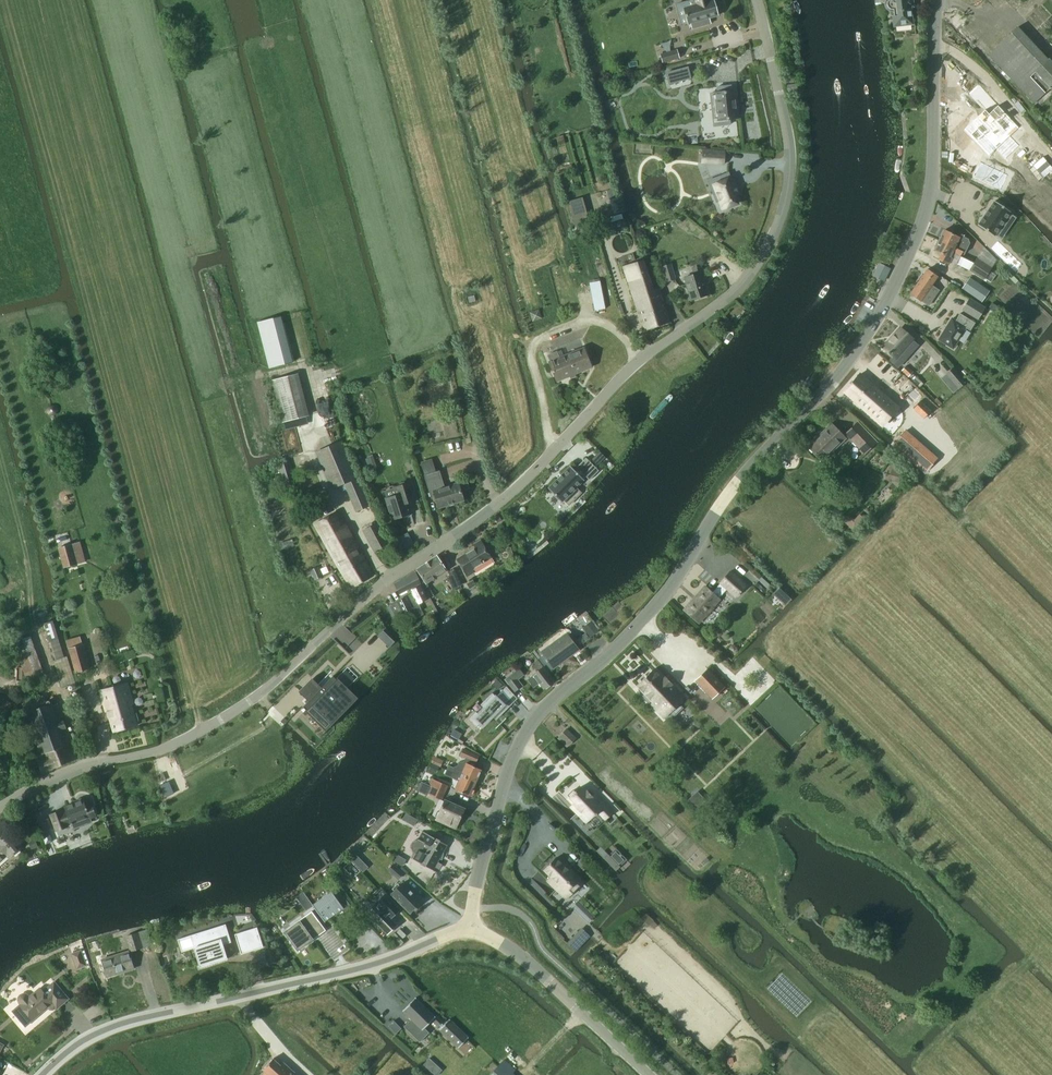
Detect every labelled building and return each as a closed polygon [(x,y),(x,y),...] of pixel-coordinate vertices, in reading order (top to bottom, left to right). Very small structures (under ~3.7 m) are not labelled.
[(686,17),(688,24),(691,24),(692,29),(708,24),(706,19),(718,16),(714,0),(711,0),(709,1),(709,0),(695,0),(696,4),(684,8),(686,15),(685,15),(685,18),(686,17)] [(885,1),(884,5),(886,9),(889,12),(893,12),(895,25),(911,23),(909,5),(910,5),(910,0),(885,0),(885,1)] [(988,54),(1034,104),(1051,87),(1051,62),(1049,58),(1048,59),(1018,27),(988,54)] [(661,54),(663,63),(679,58),(676,50),(661,54)] [(669,84),(690,78),(687,68),(667,73),(669,84)] [(718,112),(720,125),(730,124),(729,119),(736,118),(733,91),(731,91),(730,86),(718,87),(718,93),(711,93),(713,113),(718,112)] [(984,111),(973,122),(978,126),(973,131),(981,139),(986,134),(989,137),(994,133),(997,136),(1004,128),(1002,126),(1008,119),(994,106),(987,113),(984,111)] [(703,149),(702,154),(711,155),(710,163),(724,164),(725,151),(703,149)] [(973,162),(967,173),(985,182),(991,171),(973,162)] [(729,172),(720,176),(722,181),(713,185),(716,193),(713,194),(716,202),(719,201),(722,209),(737,204),(734,195),(739,193),(733,177),(731,178),(729,172)] [(612,189),(607,190),(616,219),(621,218),(612,189)] [(582,198),(568,202),(577,234),(591,229),(582,198)] [(995,201),(978,225),(994,236),(1011,212),(995,201)] [(958,234),(957,236),(944,230),(939,240),(965,253),(970,243),(968,239),(958,234)] [(965,253),(939,240),(934,250),(942,254),(939,260),(949,264),(952,258),(950,257),(952,253),(960,257),(962,252),(965,253)] [(957,264),(969,270),(973,263),(960,257),(957,264)] [(992,268),(977,258),(969,270),(984,280),(992,268)] [(670,321),(667,314),(659,289),(654,290),(644,260),(623,267),(644,330),(670,321)] [(890,269),(879,264),(873,276),(884,281),(890,269)] [(662,267),(667,283),(673,281),(668,265),(662,267)] [(692,268),(694,274),(685,277),(691,299),(708,294),(705,284),(706,284),(700,266),(692,268)] [(932,285),(937,277),(927,269),(920,280),(930,287),(932,285)] [(606,308),(600,280),(590,282),(595,310),(606,308)] [(933,293),(936,288),(932,285),(930,287),(920,280),(910,293),(924,303),(931,302),(934,298),(933,293)] [(977,319),(984,308),(969,299),(962,310),(977,319)] [(992,303),(988,309),(995,313),(999,307),(992,303)] [(530,312),(533,321),(542,319),(539,309),(530,312)] [(975,322),(960,312),(955,320),(952,318),(938,339),(952,348),(965,327),(970,330),(975,322)] [(281,316),(258,322),(270,368),(293,362),(281,316)] [(883,347),(894,357),(891,362),(897,367),(908,354),(902,349),(912,339),(900,328),(883,347)] [(584,348),(568,354),(575,373),(592,366),(584,348)] [(575,373),(568,354),(560,358),(557,351),(547,355),(550,362),(549,362),(557,381),(575,373)] [(901,371),(908,378),(914,371),(906,365),(901,371)] [(954,367),(945,374),(958,389),(967,382),(954,367)] [(273,379),(284,421),(307,415),(297,373),(273,379)] [(899,407),(861,374),(844,393),(883,426),(899,407)] [(938,407),(942,403),(937,398),(933,402),(938,407)] [(912,407),(923,418),(930,411),(919,400),(912,407)] [(845,433),(865,453),(876,441),(857,422),(845,433)] [(846,438),(831,423),(808,446),(823,461),(846,438)] [(903,434),(895,443),(919,465),(927,456),(903,434)] [(344,484),(355,511),(369,505),(349,460),(341,441),(315,452),(332,489),(344,484)] [(599,451),(591,459),(597,465),(605,457),(606,457),(600,451),(599,451)] [(371,469),(377,467),(373,456),(368,458),(371,469)] [(549,487),(548,488),(562,502),(564,500),(569,505),(581,492),(576,488),(587,477),(589,480),(599,470),(586,458),(577,467),(578,468),(575,471),(570,466),(549,487)] [(440,470),(424,475),(431,498),(436,497),(439,508),(464,500),(458,483),(445,487),(440,470)] [(891,470),(889,480),(899,483),(901,472),(891,470)] [(408,503),(417,500),(411,482),(394,488),(396,495),(386,498),(393,520),(411,514),(408,503)] [(374,575),(338,510),(315,523),(351,588),(374,575)] [(481,539),(473,544),(475,548),(457,559),(468,576),(475,572),(473,569),(492,557),(481,539)] [(73,544),(61,548),(66,567),(78,563),(73,544)] [(409,588),(410,590),(421,586),(423,589),(429,585),(427,583),(447,570),(437,555),(416,569),(418,571),(395,583),(400,593),(409,588)] [(318,566),(305,572),(306,574),(307,577),(312,575),(313,575),(315,580),(316,580),(318,578),(321,577),(322,577),(318,566)] [(729,572),(720,582),(736,596),(745,587),(729,572)] [(477,585),(474,579),(467,583),(470,588),(477,585)] [(398,602),(403,612),(407,610),(409,615),(421,609),(418,604),(428,599),(423,589),(421,586),(410,590),(412,593),(407,596),(398,602)] [(706,587),(685,611),(697,622),(719,598),(706,587)] [(773,593),(783,603),(789,597),(778,587),(773,593)] [(398,602),(390,606),(397,620),(405,616),(403,612),(398,602)] [(594,624),(585,630),(586,632),(590,637),(599,631),(594,624)] [(383,630),(378,635),(381,639),(386,633),(383,630)] [(541,651),(543,654),(553,668),(579,649),(567,633),(541,651)] [(89,658),(85,643),(69,648),(76,673),(90,669),(87,659),(89,658)] [(735,653),(736,653),(737,652),(737,651),(738,650),(738,649),(737,648),(737,647),(736,646),(735,645),(734,645),(733,645),(732,645),(731,646),(730,646),(730,647),(729,648),(729,649),(729,650),(730,652),(731,653),(733,654),(734,654),(735,653)] [(537,671),(532,674),(544,689),(555,681),(538,659),(532,664),(537,671)] [(519,668),(504,679),(515,692),(523,685),(519,680),(524,675),(519,668)] [(671,712),(676,717),(684,709),(679,704),(684,699),(671,686),(673,683),(666,676),(664,679),(654,669),(637,686),(645,694),(643,696),(649,702),(651,700),(666,716),(671,712)] [(695,681),(712,699),(725,687),(708,669),(695,681)] [(310,680),(300,691),(309,700),(303,706),(314,717),(319,712),(332,724),(333,725),(351,707),(358,699),(357,698),(333,675),(319,689),(310,680)] [(497,679),(493,684),(498,689),(503,685),(497,679)] [(114,732),(138,725),(137,722),(139,721),(137,713),(135,714),(126,683),(101,690),(107,711),(109,711),(114,732)] [(468,720),(476,728),(480,724),(483,727),(491,719),(494,722),(510,706),(509,706),(507,708),(504,705),(514,695),(516,697),(516,696),(506,687),(496,697),(492,693),(481,705),(484,708),(479,714),(476,711),(468,720)] [(79,758),(58,703),(26,715),(41,755),(37,756),(43,772),(79,758)] [(567,728),(559,736),(568,746),(576,737),(567,728)] [(309,747),(305,752),(310,756),(314,752),(309,747)] [(449,765),(447,770),(476,783),(482,769),(475,766),(476,763),(480,754),(465,748),(464,748),(463,749),(460,756),(465,758),(464,761),(463,761),(459,763),(458,765),(454,767),(449,765)] [(470,796),(476,783),(447,770),(445,774),(459,780),(455,789),(470,796)] [(433,778),(429,785),(445,792),(448,785),(433,778)] [(442,800),(445,792),(429,785),(426,793),(442,800)] [(570,806),(577,813),(581,810),(590,819),(598,812),(605,820),(613,813),(595,794),(593,796),(587,790),(585,792),(581,787),(576,792),(574,790),(568,795),(570,797),(574,802),(570,806)] [(50,814),(56,831),(61,829),(60,827),(71,823),(74,829),(92,822),(90,818),(96,816),(92,804),(86,806),(83,800),(82,800),(81,798),(75,801),(75,803),(65,807),(67,811),(63,812),(62,810),(50,814)] [(465,809),(444,800),(436,819),(456,828),(457,826),(459,826),(461,822),(460,820),(465,809)] [(37,819),(43,836),(50,833),(43,817),(37,819)] [(423,831),(419,839),(417,839),(416,839),(415,839),(413,840),(412,841),(412,842),(411,843),(410,845),(410,846),(410,848),(410,849),(411,850),(412,852),(415,854),(413,858),(438,872),(442,864),(438,862),(448,845),(423,831)] [(7,855),(9,857),(20,848),(7,833),(0,840),(0,861),(7,855)] [(29,842),(32,849),(38,846),(35,839),(29,842)] [(356,854),(351,859),(356,865),(361,860),(356,854)] [(604,859),(616,871),(621,866),(609,854),(604,859)] [(394,861),(403,866),(406,859),(398,855),(394,861)] [(556,858),(544,870),(551,876),(547,880),(556,889),(567,900),(571,896),(585,882),(565,862),(563,864),(556,858)] [(393,864),(388,870),(398,879),(403,873),(393,864)] [(312,904),(324,921),(351,903),(337,883),(330,888),(332,891),(312,904)] [(392,893),(410,912),(421,901),(403,883),(392,893)] [(400,908),(385,893),(366,911),(387,933),(397,924),(392,919),(402,910),(400,908)] [(308,898),(301,903),(306,910),(311,906),(312,904),(308,898)] [(579,900),(572,907),(588,923),(595,916),(579,900)] [(314,939),(307,930),(319,921),(312,911),(284,932),(298,950),(303,946),(303,947),(314,939)] [(226,924),(192,935),(200,960),(198,961),(200,967),(228,958),(223,945),(231,942),(226,924)] [(568,943),(576,951),(590,936),(582,928),(568,943)] [(254,935),(245,938),(250,951),(259,948),(259,949),(263,947),(259,933),(254,935)] [(102,962),(109,984),(149,972),(139,938),(127,941),(128,946),(108,951),(110,960),(102,962)] [(87,965),(81,949),(71,953),(77,969),(87,965)] [(19,1003),(20,1004),(14,1009),(27,1024),(33,1019),(48,1006),(51,1008),(53,1008),(56,1007),(57,1008),(68,998),(54,981),(44,989),(40,986),(30,995),(26,993),(23,992),(20,994),(18,997),(18,1000),(19,1003)] [(405,1026),(420,1041),(428,1032),(424,1028),(432,1019),(439,1025),(442,1021),(436,1015),(434,1017),(416,999),(404,1010),(413,1019),(405,1026)] [(440,1030),(441,1030),(458,1047),(458,1048),(468,1038),(469,1037),(468,1037),(467,1037),(450,1020),(450,1019),(449,1020),(439,1030),(440,1030)] [(389,1026),(396,1033),(402,1027),(394,1020),(389,1026)] [(295,1072),(284,1062),(281,1065),(274,1058),(263,1069),(270,1074),(295,1074),(294,1074),(295,1072)] [(423,1064),(435,1074),(437,1074),(442,1070),(429,1058),(423,1064)] [(492,1073),(494,1074),(514,1074),(501,1063),(492,1073)]
